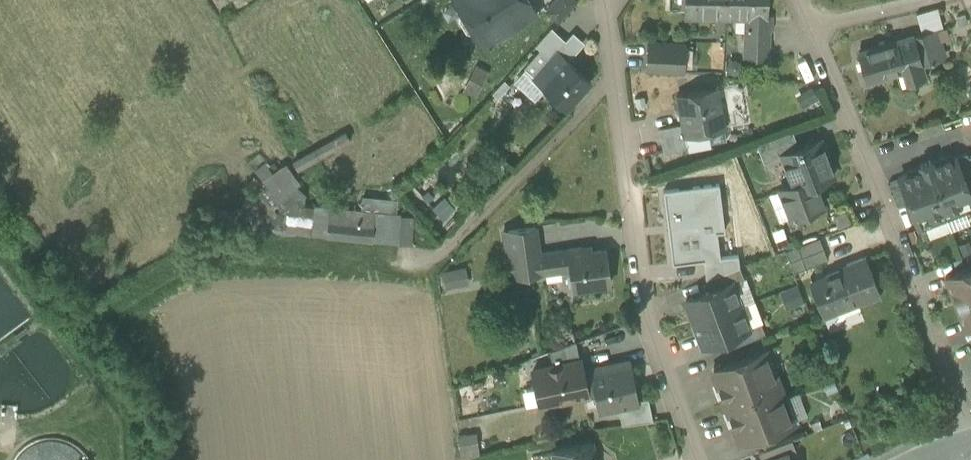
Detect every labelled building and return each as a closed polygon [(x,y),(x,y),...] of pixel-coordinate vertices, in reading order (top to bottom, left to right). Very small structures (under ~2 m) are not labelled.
[(484,46),(536,14),(528,0),(456,0),(484,46)] [(546,11),(557,21),(575,2),(573,0),(556,0),(546,11)] [(685,15),(725,16),(726,0),(685,0),(685,15)] [(725,16),(746,16),(765,17),(765,16),(766,0),(726,0),(725,16)] [(937,7),(916,13),(922,33),(937,28),(942,27),(937,7)] [(765,17),(746,16),(745,58),(766,59),(767,31),(770,31),(771,16),(765,16),(765,17)] [(922,33),(912,35),(921,65),(922,65),(946,58),(937,28),(922,33)] [(547,59),(555,51),(564,41),(557,34),(540,53),(547,59)] [(912,35),(895,40),(904,70),(903,70),(906,82),(925,77),(922,65),(921,65),(912,35)] [(895,40),(858,51),(867,81),(903,70),(904,70),(895,40)] [(684,45),(648,43),(647,69),(683,71),(683,66),(684,48),(684,45)] [(692,48),(684,48),(683,66),(691,67),(692,48)] [(547,59),(531,77),(541,85),(564,60),(555,51),(547,59)] [(547,59),(540,53),(524,71),(531,77),(547,59)] [(570,65),(564,60),(541,85),(567,107),(590,81),(580,73),(583,68),(574,60),(570,65)] [(487,71),(476,66),(465,88),(476,94),(487,71)] [(717,87),(676,95),(681,123),(684,135),(685,135),(687,147),(687,150),(711,145),(708,131),(725,128),(717,87)] [(681,123),(658,127),(663,152),(687,147),(685,135),(684,135),(681,123)] [(792,129),(756,143),(763,161),(780,155),(779,154),(798,147),(792,129)] [(344,133),(293,162),(298,171),(349,141),(344,133)] [(798,147),(779,154),(780,155),(785,169),(792,172),(794,171),(798,181),(779,188),(790,217),(824,204),(815,182),(833,175),(819,138),(798,147)] [(966,152),(955,156),(964,179),(970,176),(970,164),(968,156),(966,152)] [(932,162),(932,161),(931,161),(930,161),(929,160),(921,163),(920,165),(919,166),(920,167),(900,175),(899,177),(899,178),(908,200),(918,228),(970,207),(970,198),(964,179),(955,156),(952,155),(932,162)] [(259,174),(263,180),(274,172),(269,166),(259,174)] [(253,195),(268,230),(302,233),(305,207),(281,167),(274,172),(263,180),(253,195)] [(899,178),(888,182),(896,205),(908,200),(899,178)] [(224,237),(268,230),(253,195),(242,204),(218,214),(224,237)] [(364,199),(362,210),(385,214),(391,214),(392,203),(364,199)] [(319,217),(320,209),(305,207),(302,233),(313,234),(314,217),(319,217)] [(362,213),(320,209),(319,217),(314,217),(313,234),(384,241),(385,214),(362,210),(362,213)] [(391,214),(385,214),(384,241),(402,244),(406,217),(391,214)] [(417,218),(406,217),(402,244),(413,245),(417,218)] [(536,226),(507,230),(511,256),(540,253),(536,226)] [(819,236),(785,249),(789,260),(823,247),(819,236)] [(605,250),(583,253),(582,247),(540,253),(511,256),(514,276),(561,269),(561,270),(570,269),(573,288),(610,283),(605,250)] [(823,247),(789,260),(793,271),(827,259),(823,247)] [(865,257),(847,264),(848,267),(810,281),(823,315),(835,310),(835,309),(860,300),(861,302),(880,295),(865,257)] [(464,264),(443,271),(449,288),(470,281),(464,264)] [(739,266),(705,279),(710,290),(730,282),(743,277),(739,266)] [(945,277),(955,303),(970,297),(970,267),(945,277)] [(710,290),(685,299),(694,321),(739,304),(730,282),(710,290)] [(798,282),(780,289),(787,307),(805,300),(798,282)] [(955,303),(965,329),(970,327),(970,297),(955,303)] [(739,304),(694,321),(702,344),(727,334),(747,327),(739,304)] [(747,327),(727,334),(731,346),(765,333),(760,322),(747,327)] [(577,342),(550,352),(552,365),(580,359),(577,342)] [(765,350),(713,370),(726,405),(779,386),(765,350)] [(552,365),(532,369),(540,410),(592,400),(591,397),(586,371),(583,358),(580,359),(552,365)] [(596,396),(600,416),(620,412),(641,408),(640,402),(632,360),(591,368),(591,370),(596,396)] [(591,370),(586,371),(591,397),(596,396),(591,370)] [(779,386),(726,405),(740,441),(792,421),(779,386)] [(650,400),(640,402),(641,408),(620,412),(623,425),(654,422),(650,400)] [(480,456),(478,434),(457,436),(460,458),(480,456)] [(551,453),(553,459),(595,459),(591,444),(551,453)]
